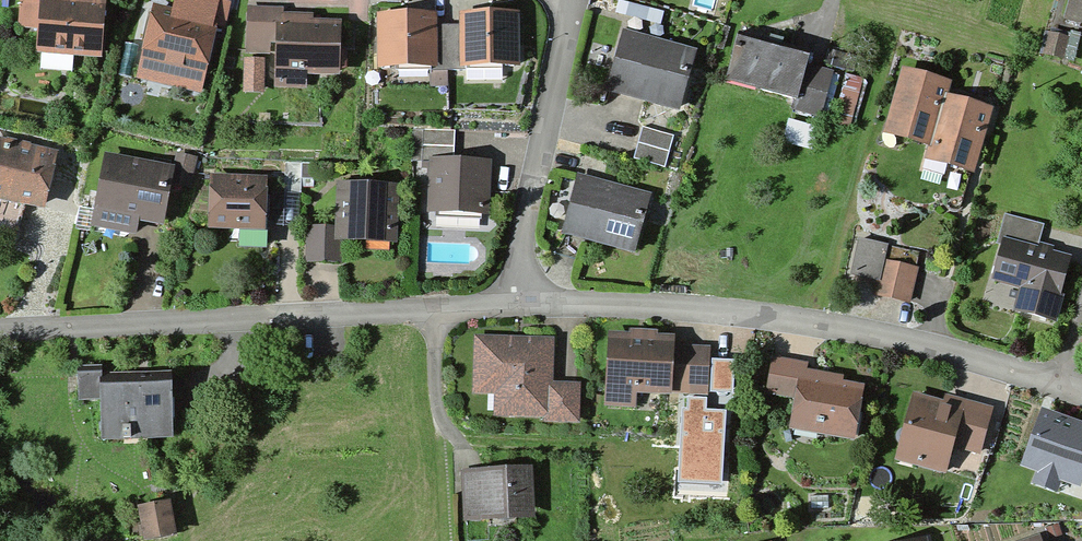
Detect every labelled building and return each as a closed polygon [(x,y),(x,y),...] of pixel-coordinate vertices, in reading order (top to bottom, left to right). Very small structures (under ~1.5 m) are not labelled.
[(98,53),(101,4),(20,0),(18,24),(39,25),(38,50),(98,53)] [(136,78),(202,92),(222,0),(174,0),(173,6),(151,3),(136,78)] [(1068,19),(1081,23),(1081,0),(1074,0),(1068,19)] [(337,71),(338,23),(279,22),(279,11),(249,10),(248,52),(278,52),(277,84),(303,85),(303,71),(337,71)] [(433,14),(378,15),(379,65),(434,64),(433,14)] [(516,14),(461,15),(462,64),(517,63),(516,14)] [(1049,31),(1042,55),(1062,61),(1069,37),(1049,31)] [(693,51),(625,33),(610,90),(677,108),(693,51)] [(807,58),(740,40),(729,78),(796,97),(807,58)] [(266,58),(241,59),(241,97),(267,96),(266,58)] [(834,72),(809,65),(796,111),(821,118),(834,72)] [(948,83),(903,71),(887,131),(933,143),(929,157),(973,169),(989,108),(945,96),(948,83)] [(864,79),(846,74),(833,124),(850,129),(864,79)] [(789,119),(783,141),(812,150),(818,128),(789,119)] [(641,127),(630,158),(666,170),(676,138),(641,127)] [(0,141),(0,198),(40,207),(54,154),(0,141)] [(170,184),(189,189),(197,158),(177,153),(170,184)] [(170,169),(105,157),(96,210),(160,222),(170,169)] [(487,163),(431,161),(429,210),(485,212),(487,163)] [(263,179),(211,178),(210,225),(262,227),(263,179)] [(647,196),(579,178),(565,231),(633,249),(647,196)] [(396,242),(397,185),(336,184),(336,227),(335,241),(343,241),(396,242)] [(1004,214),(998,237),(1037,247),(1043,224),(1004,214)] [(335,241),(336,227),(305,226),(305,263),(343,264),(343,241),(335,241)] [(1037,247),(998,237),(989,275),(1019,282),(1012,312),(1053,322),(1069,254),(1037,247)] [(850,274),(881,281),(885,261),(889,244),(857,238),(850,274)] [(881,281),(878,297),(912,304),(919,268),(885,261),(881,281)] [(672,340),(611,336),(608,405),(653,407),(654,392),(705,395),(708,350),(672,348),(672,340)] [(551,341),(475,339),(474,391),(496,391),(495,414),(546,415),(546,420),(578,420),(579,386),(550,385),(551,341)] [(804,367),(773,362),(768,392),(796,397),(791,427),(853,437),(863,384),(802,373),(804,367)] [(99,374),(76,375),(76,402),(99,401),(99,374)] [(168,387),(102,388),(103,437),(169,436),(168,387)] [(952,409),(915,399),(900,459),(946,471),(953,443),(979,450),(990,410),(954,401),(952,409)] [(1043,410),(1024,463),(1039,468),(1035,480),(1055,487),(1060,474),(1079,480),(1081,473),(1081,424),(1043,410)] [(529,470),(464,474),(467,518),(532,514),(529,470)] [(133,507),(138,540),(142,540),(175,536),(170,501),(133,507)]
